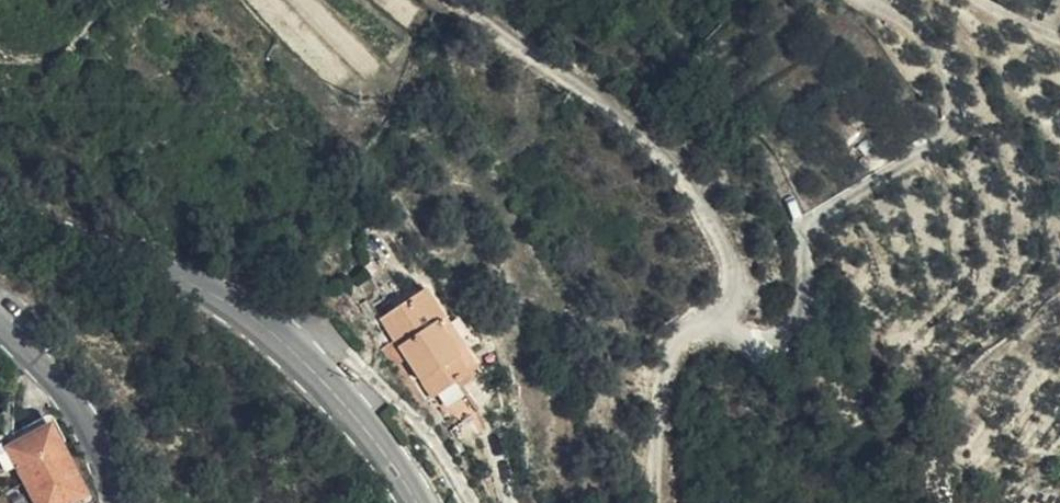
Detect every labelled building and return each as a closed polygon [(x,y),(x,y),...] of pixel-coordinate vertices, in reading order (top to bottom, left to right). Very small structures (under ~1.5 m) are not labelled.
[(399,296),(403,304),(421,294),(416,286),(399,296)] [(408,371),(434,397),(441,394),(438,387),(447,382),(450,388),(472,375),(460,355),(452,360),(434,329),(442,325),(423,293),(421,294),(403,304),(378,319),(408,371)] [(452,360),(460,355),(442,325),(434,329),(452,360)] [(415,383),(433,397),(434,397),(408,371),(415,383)] [(438,387),(441,394),(450,388),(447,382),(438,387)] [(20,502),(49,502),(72,490),(35,422),(0,440),(0,467),(20,502)]
